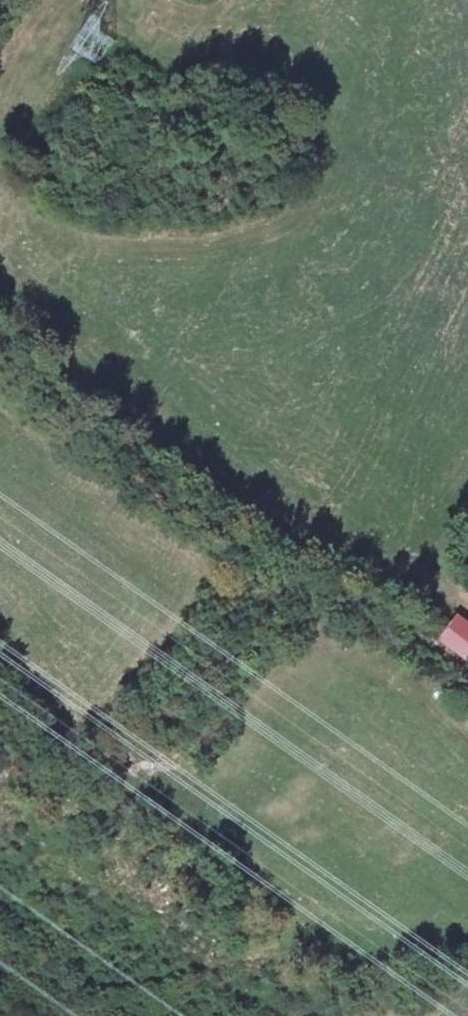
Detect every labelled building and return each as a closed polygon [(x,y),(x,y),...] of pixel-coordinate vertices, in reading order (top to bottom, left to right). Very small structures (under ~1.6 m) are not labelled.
[(467,660),(467,630),(459,624),(445,644),(467,660)]
